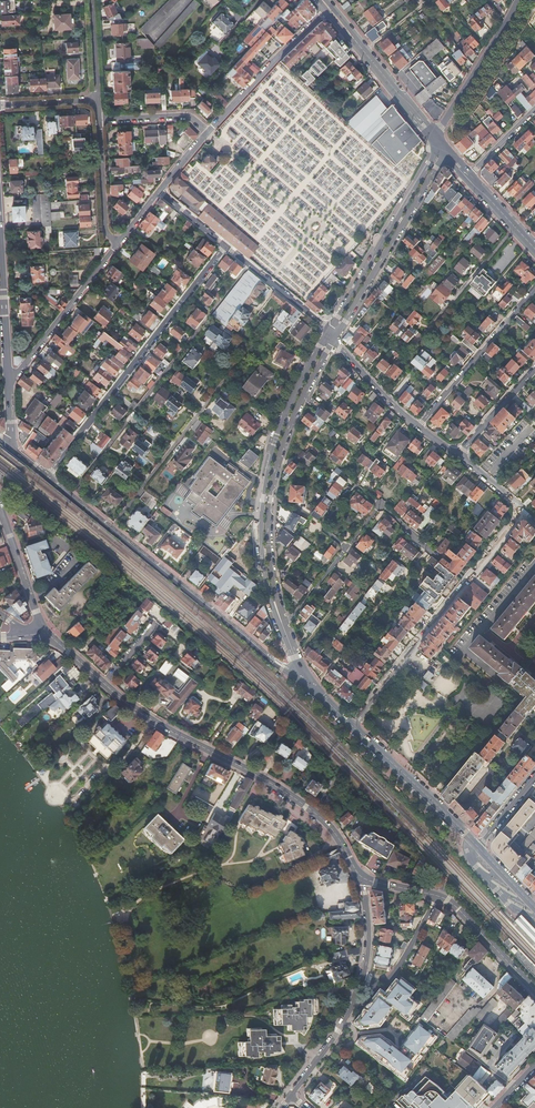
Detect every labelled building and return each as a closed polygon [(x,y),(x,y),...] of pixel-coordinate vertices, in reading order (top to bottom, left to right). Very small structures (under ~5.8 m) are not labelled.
[(12,5),(12,0),(0,1),(1,13),(8,13),(8,6),(12,5)] [(140,29),(145,35),(179,0),(169,0),(140,29)] [(155,46),(159,51),(200,5),(195,0),(194,0),(154,45),(155,46)] [(286,1),(284,0),(279,0),(275,4),(279,8),(286,1)] [(316,9),(308,0),(303,0),(290,12),(287,9),(281,15),(284,19),(286,17),(287,19),(293,25),(298,20),(300,18),(298,16),(300,14),(307,22),(315,14),(316,9)] [(366,0),(361,0),(355,5),(360,12),(369,4),(366,0)] [(437,2),(444,10),(455,0),(440,0),(437,2)] [(271,9),(263,1),(247,18),(255,26),(257,24),(271,9)] [(281,15),(287,9),(291,4),(290,2),(288,4),(286,1),(279,8),(275,4),(271,9),(257,24),(266,32),(266,31),(271,26),(277,20),(281,15)] [(107,16),(100,16),(100,21),(109,20),(108,18),(110,17),(111,17),(114,17),(114,15),(117,14),(112,3),(103,7),(107,16)] [(351,5),(344,9),(347,13),(353,8),(351,4),(351,5)] [(378,7),(376,4),(364,13),(369,19),(378,12),(376,9),(378,7)] [(476,13),(481,19),(492,9),(488,4),(477,13),(476,13)] [(389,5),(383,8),(386,13),(392,11),(389,5)] [(211,21),(218,28),(228,17),(220,11),(211,21)] [(383,19),(378,12),(369,19),(374,26),(383,19)] [(305,23),(307,22),(300,14),(298,16),(300,18),(305,23)] [(2,29),(16,28),(16,25),(19,24),(19,15),(2,16),(2,29)] [(71,20),(71,15),(54,16),(54,24),(57,24),(57,30),(70,29),(70,20),(71,20)] [(218,28),(224,33),(234,23),(228,17),(218,28)] [(484,25),(476,17),(468,23),(476,32),(484,25)] [(280,22),(277,20),(271,26),(275,29),(277,27),(276,26),(280,22)] [(302,24),(298,20),(293,25),(297,29),(302,24)] [(373,43),(381,36),(378,32),(387,25),(383,20),(366,34),(373,43)] [(234,23),(224,33),(225,34),(235,24),(234,23)] [(320,23),(305,37),(291,50),(279,62),(287,69),(317,40),(324,48),(335,37),(336,36),(325,23),(320,23)] [(461,23),(455,28),(457,31),(460,35),(467,29),(461,23)] [(113,34),(122,34),(122,24),(112,25),(113,34)] [(255,26),(251,31),(259,39),(266,32),(257,24),(255,26)] [(284,44),(294,34),(285,27),(284,28),(281,30),(279,28),(276,30),(275,29),(271,26),(266,31),(271,36),(273,33),(284,44)] [(261,47),(271,36),(266,31),(266,32),(259,39),(253,45),(258,50),(259,51),(262,48),(261,47)] [(478,43),(472,35),(465,41),(468,44),(473,49),(476,46),(475,45),(478,43)] [(338,41),(335,37),(324,48),(323,49),(333,60),(335,58),(340,64),(349,56),(345,52),(347,50),(339,41),(338,41)] [(387,37),(377,44),(379,46),(381,45),(385,50),(393,43),(391,40),(389,38),(388,38),(387,37)] [(148,38),(139,39),(139,47),(155,46),(154,45),(148,38)] [(437,38),(430,45),(437,53),(444,46),(437,38)] [(523,41),(520,44),(524,49),(513,60),(512,59),(510,60),(510,59),(508,61),(509,62),(506,64),(516,74),(534,56),(534,54),(523,41)] [(78,52),(77,43),(66,43),(67,53),(78,52)] [(130,61),(129,43),(116,44),(117,61),(130,61)] [(393,43),(385,50),(389,55),(401,46),(399,43),(397,45),(395,46),(393,43)] [(471,55),(475,52),(473,49),(468,44),(464,47),(465,48),(463,49),(468,55),(469,54),(471,55)] [(241,59),(246,63),(258,50),(253,45),(241,59)] [(430,45),(422,51),(429,59),(437,53),(430,45)] [(40,56),(39,46),(32,46),(32,57),(40,56)] [(391,58),(395,63),(404,56),(405,55),(407,53),(403,48),(391,58)] [(4,58),(15,58),(15,49),(3,50),(4,58)] [(468,58),(460,49),(453,55),(461,64),(468,58)] [(299,74),(307,83),(327,65),(319,56),(299,74)] [(404,56),(395,63),(400,68),(408,62),(406,59),(404,56)] [(4,67),(16,66),(15,58),(4,58),(4,67)] [(79,79),(78,59),(67,60),(68,80),(79,79)] [(410,68),(426,87),(437,78),(424,62),(420,60),(410,68)] [(452,61),(447,66),(455,75),(457,73),(458,74),(461,72),(452,61)] [(347,62),(339,70),(345,77),(354,69),(347,62)] [(447,66),(444,62),(438,66),(450,81),(453,78),(452,77),(455,75),(447,66)] [(241,68),(252,77),(257,72),(251,67),(246,63),(241,68)] [(251,67),(257,72),(260,69),(255,63),(251,67)] [(16,75),(16,66),(4,67),(5,75),(16,75)] [(227,74),(242,88),(252,77),(241,68),(238,70),(236,67),(234,69),(232,68),(227,74)] [(354,69),(345,77),(349,80),(352,77),(356,81),(355,82),(358,85),(364,80),(354,69)] [(112,71),(113,92),(129,91),(128,70),(112,71)] [(526,74),(521,78),(532,90),(534,87),(534,76),(532,73),(530,76),(529,77),(526,74)] [(46,79),(46,88),(60,87),(59,75),(45,76),(46,79)] [(426,87),(415,96),(434,120),(438,120),(444,109),(436,105),(431,98),(433,97),(431,93),(446,81),(441,75),(437,78),(426,87)] [(5,77),(5,86),(17,85),(17,76),(5,77)] [(38,91),(46,90),(46,88),(46,79),(37,80),(38,91)] [(499,95),(514,112),(514,113),(518,119),(523,114),(522,113),(511,100),(516,96),(528,111),(528,110),(533,106),(532,105),(534,102),(534,100),(530,95),(527,99),(524,96),(521,93),(524,90),(526,92),(528,91),(522,83),(511,90),(509,88),(516,82),(514,79),(502,88),(497,82),(492,86),(499,95)] [(30,91),(38,91),(37,80),(30,80),(30,84),(30,91)] [(179,90),(180,101),(189,101),(189,97),(194,97),(194,89),(183,90),(183,83),(179,83),(179,90)] [(363,99),(371,91),(364,83),(355,91),(363,99)] [(17,85),(5,86),(6,94),(18,93),(17,85)] [(486,95),(491,101),(499,95),(492,86),(492,85),(486,95)] [(200,86),(197,90),(203,95),(206,91),(200,86)] [(171,102),(180,101),(179,90),(170,90),(171,102)] [(161,94),(161,92),(152,92),(152,102),(159,102),(159,95),(161,94)] [(213,101),(216,98),(214,96),(210,92),(207,95),(213,101)] [(127,103),(126,93),(113,94),(114,104),(127,103)] [(216,98),(225,107),(228,103),(218,93),(214,96),(216,98)] [(201,101),(197,105),(207,115),(211,110),(207,107),(209,104),(206,101),(204,103),(201,101)] [(493,103),(484,110),(492,118),(493,117),(495,115),(494,113),(497,111),(498,113),(500,111),(493,103)] [(422,141),(401,116),(392,105),(361,135),(396,166),(411,151),(413,150),(422,141)] [(495,115),(493,117),(499,124),(505,118),(500,111),(498,113),(497,111),(494,113),(495,115)] [(86,115),(76,115),(76,125),(86,124),(86,115)] [(74,116),(67,116),(67,126),(75,126),(74,116)] [(56,129),(55,121),(46,121),(47,134),(56,133),(56,129)] [(497,133),(501,129),(494,121),(490,124),(491,126),(489,128),(494,133),(496,132),(497,133)] [(193,140),(198,135),(185,123),(177,132),(180,135),(184,131),(186,134),(185,135),(187,136),(188,135),(193,140)] [(468,134),(455,145),(462,153),(468,147),(472,143),(469,140),(473,136),(477,140),(479,143),(491,134),(481,123),(477,126),(477,127),(472,131),(468,134)] [(35,139),(34,126),(27,126),(27,125),(17,126),(17,133),(21,133),(22,140),(27,140),(27,142),(34,142),(34,139),(35,139)] [(158,139),(157,130),(143,130),(144,142),(158,141),(158,139)] [(230,136),(233,140),(236,136),(229,130),(226,134),(230,136)] [(118,132),(118,143),(131,142),(130,131),(118,132)] [(530,131),(522,138),(532,147),(534,144),(530,140),(534,136),(530,131)] [(81,138),(81,134),(77,134),(73,134),(73,138),(72,138),(73,150),(74,150),(74,152),(76,154),(80,153),(82,152),(81,150),(83,150),(82,144),(84,144),(84,138),(81,138)] [(491,142),(493,145),(497,141),(491,134),(479,143),(480,144),(484,148),(491,142)] [(532,147),(522,138),(515,145),(521,151),(524,148),(526,146),(529,150),(532,147)] [(131,142),(118,143),(119,154),(131,153),(131,142)] [(515,157),(507,149),(500,155),(507,163),(508,164),(515,157)] [(207,154),(198,164),(207,172),(216,162),(211,158),(207,154)] [(508,164),(507,163),(504,166),(505,167),(508,170),(518,160),(515,157),(508,164)] [(9,159),(10,172),(17,172),(16,163),(19,163),(19,158),(9,159)] [(128,158),(116,158),(117,167),(129,166),(128,158)] [(499,166),(493,159),(482,170),(482,174),(491,184),(492,186),(497,181),(498,180),(497,178),(492,173),(499,166)] [(498,173),(500,175),(501,177),(506,172),(508,170),(505,167),(498,173)] [(443,169),(431,190),(436,195),(438,192),(452,176),(446,169),(443,169)] [(148,183),(154,183),(154,177),(159,177),(158,170),(147,171),(148,183)] [(498,180),(497,181),(502,186),(511,177),(506,172),(501,177),(498,180)] [(176,178),(184,185),(186,182),(188,181),(183,177),(179,174),(176,178)] [(452,176),(438,192),(443,195),(445,194),(453,185),(450,183),(454,178),(452,176)] [(66,187),(76,186),(76,183),(77,182),(77,177),(66,177),(66,187)] [(521,177),(517,181),(522,187),(527,182),(521,177)] [(170,185),(180,194),(181,193),(197,208),(202,203),(203,201),(184,185),(176,178),(170,185)] [(13,191),(22,191),(21,180),(10,181),(10,187),(12,187),(13,191)] [(508,190),(511,193),(513,192),(515,194),(522,187),(517,181),(508,190)] [(515,194),(514,195),(518,199),(527,190),(526,190),(528,188),(527,186),(529,183),(527,182),(522,187),(515,194)] [(122,184),(111,185),(111,195),(119,196),(123,196),(123,187),(122,184)] [(128,195),(136,201),(143,193),(142,193),(145,189),(140,185),(137,189),(135,186),(128,195)] [(76,192),(76,186),(66,187),(67,197),(77,196),(79,196),(79,192),(76,192)] [(431,190),(426,198),(424,202),(428,204),(431,200),(436,195),(431,190)] [(533,210),(534,208),(534,196),(531,192),(523,201),(530,208),(533,210)] [(49,193),(40,194),(42,226),(45,226),(51,226),(50,220),(50,218),(50,213),(49,202),(49,193)] [(458,193),(445,209),(450,213),(449,213),(455,218),(463,209),(469,202),(464,199),(461,202),(459,200),(462,196),(458,193)] [(113,207),(122,214),(128,207),(127,206),(129,203),(124,198),(121,201),(120,200),(113,207)] [(154,216),(161,222),(171,208),(159,199),(155,204),(162,209),(160,211),(162,212),(160,215),(157,212),(154,216)] [(12,220),(24,220),(24,206),(21,206),(21,200),(13,200),(13,206),(11,207),(12,220)] [(428,204),(426,207),(429,210),(434,203),(431,200),(428,204)] [(469,202),(463,209),(469,215),(470,216),(476,209),(469,202)] [(202,203),(197,208),(202,212),(206,206),(202,203)] [(79,216),(89,215),(88,204),(79,205),(79,216)] [(202,212),(197,217),(230,244),(248,259),(257,247),(207,205),(206,206),(202,212)] [(469,217),(471,218),(473,220),(476,223),(483,215),(476,209),(470,216),(469,217)] [(154,216),(149,212),(138,227),(147,234),(156,224),(158,225),(161,222),(154,216)] [(90,226),(89,215),(79,216),(80,227),(90,226)] [(176,218),(183,224),(186,221),(179,215),(176,218)] [(483,218),(464,239),(467,242),(474,235),(473,235),(475,233),(478,236),(489,223),(483,218)] [(183,224),(180,229),(184,232),(190,224),(186,221),(183,224)] [(485,236),(493,243),(499,236),(497,234),(497,233),(491,228),(491,229),(488,227),(483,233),(486,235),(485,236)] [(63,246),(78,246),(77,230),(62,231),(63,246)] [(40,237),(39,231),(28,231),(29,247),(41,246),(40,245),(41,245),(41,241),(40,241),(40,239),(42,239),(42,237),(40,237)] [(403,242),(412,250),(413,249),(417,244),(421,240),(415,236),(413,239),(408,236),(403,242)] [(426,244),(422,249),(425,251),(426,252),(430,247),(433,244),(426,238),(423,242),(426,244)] [(433,244),(430,247),(432,248),(434,250),(441,243),(440,242),(442,241),(438,238),(433,244)] [(202,239),(194,249),(198,251),(199,250),(206,256),(213,248),(202,239)] [(422,249),(417,244),(413,249),(412,250),(409,254),(422,265),(427,259),(422,255),(425,251),(422,249)] [(141,245),(129,261),(142,271),(154,255),(141,245)] [(486,252),(477,245),(471,252),(480,260),(486,252)] [(436,251),(433,255),(429,252),(432,248),(430,247),(426,252),(430,256),(433,258),(438,253),(436,251)] [(192,250),(186,258),(196,266),(197,265),(198,265),(200,262),(203,258),(192,250)] [(439,256),(427,270),(432,274),(444,260),(439,256)] [(227,257),(219,267),(226,273),(228,270),(234,263),(227,257)] [(336,270),(344,277),(354,265),(346,258),(336,270)] [(463,260),(456,268),(463,274),(465,272),(469,268),(467,266),(469,264),(463,260)] [(522,263),(515,271),(523,277),(530,269),(530,268),(529,268),(529,267),(528,266),(526,265),(526,266),(522,263)] [(235,264),(229,271),(233,275),(232,276),(236,279),(243,270),(235,264)] [(31,282),(44,282),(43,265),(30,266),(31,282)] [(153,265),(149,270),(157,275),(160,271),(153,265)] [(111,266),(106,274),(116,281),(121,274),(111,266)] [(523,277),(521,279),(526,284),(531,277),(534,279),(534,277),(534,274),(534,273),(534,271),(534,270),(532,268),(531,269),(530,270),(530,269),(523,277)] [(188,278),(176,269),(172,274),(174,275),(170,280),(178,285),(179,284),(182,286),(185,283),(186,283),(188,280),(188,279),(188,278)] [(397,269),(391,277),(395,280),(396,282),(399,284),(402,280),(400,278),(403,274),(397,269)] [(483,271),(471,285),(474,288),(473,290),(480,296),(481,294),(485,297),(496,284),(485,276),(486,274),(487,273),(484,270),(483,271)] [(245,274),(212,317),(223,326),(226,328),(245,303),(251,295),(260,284),(260,283),(261,282),(249,272),(245,274)] [(69,283),(78,282),(77,274),(69,274),(69,283)] [(332,274),(324,283),(326,285),(330,280),(334,283),(337,279),(332,274)] [(485,276),(496,284),(497,283),(486,274),(485,276)] [(215,276),(206,287),(211,291),(220,280),(215,276)] [(389,276),(384,281),(390,286),(392,284),(395,280),(391,277),(389,276)] [(412,276),(404,285),(407,289),(415,279),(412,276)] [(452,291),(459,283),(455,280),(456,279),(453,276),(452,278),(451,277),(448,281),(446,280),(443,284),(452,291)] [(393,288),(390,286),(384,281),(378,289),(384,293),(385,292),(387,294),(388,295),(393,288)] [(103,290),(100,294),(110,301),(119,289),(109,282),(107,285),(106,285),(103,289),(103,290)] [(497,290),(491,296),(493,297),(492,299),(495,301),(496,300),(498,302),(503,295),(512,286),(508,282),(503,288),(500,286),(497,290)] [(161,289),(171,297),(175,291),(166,283),(161,289)] [(201,287),(208,292),(210,293),(211,291),(206,287),(203,284),(201,287)] [(260,284),(251,295),(256,298),(265,288),(260,284)] [(443,284),(431,299),(436,303),(438,301),(442,304),(452,292),(443,284)] [(318,302),(320,304),(324,299),(322,298),(324,296),(328,291),(322,286),(313,296),(319,301),(318,302)] [(377,288),(372,295),(377,299),(380,301),(381,302),(383,298),(383,299),(387,294),(385,292),(384,293),(378,289),(377,288)] [(45,292),(43,297),(60,311),(68,300),(63,296),(59,300),(60,302),(58,304),(52,299),(52,295),(59,294),(59,290),(49,290),(49,289),(44,289),(45,292)] [(92,293),(98,297),(100,294),(94,289),(92,293)] [(157,296),(166,303),(171,297),(161,289),(157,296)] [(512,295),(519,300),(522,297),(515,291),(512,295)] [(205,297),(206,298),(204,301),(206,303),(206,304),(208,306),(209,305),(210,306),(213,301),(217,303),(219,301),(216,298),(210,293),(208,292),(205,297)] [(270,298),(282,307),(286,302),(275,293),(273,294),(272,296),(270,298)] [(507,296),(499,305),(504,309),(512,300),(516,304),(519,300),(512,295),(512,294),(509,297),(507,296)] [(245,303),(248,306),(251,302),(252,302),(253,302),(254,302),(255,300),(254,299),(256,298),(251,295),(245,303)] [(372,295),(365,304),(370,308),(373,303),(377,299),(372,295)] [(164,303),(156,296),(149,304),(158,311),(164,303)] [(319,301),(313,296),(305,304),(317,314),(323,307),(320,304),(318,302),(319,301)] [(22,325),(32,324),(31,305),(28,305),(28,298),(19,298),(19,306),(21,306),(22,325)] [(284,312),(277,320),(289,330),(298,319),(302,315),(286,302),(282,307),(281,309),(284,312)] [(226,328),(225,328),(231,332),(233,329),(238,333),(243,326),(244,326),(248,321),(246,320),(250,315),(252,311),(248,308),(248,306),(245,303),(226,328)] [(525,314),(528,317),(528,318),(529,321),(533,325),(534,324),(534,323),(534,319),(534,318),(534,316),(534,307),(532,305),(525,314)] [(103,325),(110,316),(101,308),(93,318),(99,322),(103,325)] [(198,310),(187,324),(196,330),(207,317),(198,310)] [(149,312),(141,322),(148,327),(155,317),(149,312)] [(409,319),(406,322),(409,325),(412,327),(412,328),(421,317),(422,317),(415,312),(409,319)] [(87,317),(85,316),(83,319),(77,314),(71,323),(72,324),(70,326),(75,330),(77,331),(83,335),(93,322),(87,317)] [(404,318),(401,315),(390,328),(396,334),(403,326),(406,322),(409,319),(407,317),(404,318)] [(490,315),(481,325),(486,329),(491,323),(494,325),(497,321),(490,315)] [(513,321),(527,333),(530,328),(516,316),(513,321)] [(289,330),(288,332),(299,341),(308,330),(304,326),(305,325),(298,319),(289,330)] [(137,340),(144,331),(135,324),(128,333),(137,340)] [(75,330),(70,326),(69,327),(68,327),(61,335),(62,336),(60,339),(67,345),(69,342),(76,333),(74,331),(75,330)] [(206,336),(207,337),(203,341),(211,347),(210,349),(214,352),(218,348),(217,347),(218,345),(225,350),(229,345),(228,345),(231,340),(231,339),(234,335),(225,328),(226,328),(223,326),(218,331),(213,327),(206,336)] [(403,326),(396,334),(402,339),(409,331),(406,329),(403,326)] [(467,335),(464,338),(473,345),(480,336),(467,326),(463,331),(467,335)] [(185,334),(176,327),(171,334),(180,341),(185,334)] [(416,331),(412,328),(409,331),(402,339),(408,344),(415,336),(413,334),(416,331)] [(103,337),(118,348),(117,349),(119,351),(114,358),(110,355),(107,358),(119,368),(129,355),(122,349),(123,347),(118,344),(108,335),(103,331),(100,335),(94,344),(92,346),(95,349),(98,344),(101,340),(103,337)] [(357,346),(365,336),(360,331),(358,333),(358,332),(352,340),(354,341),(353,343),(357,346)] [(348,333),(342,340),(347,344),(353,336),(349,333),(348,333)] [(419,334),(413,341),(415,343),(421,336),(419,334)] [(54,335),(50,340),(60,348),(58,350),(58,351),(63,354),(67,350),(72,354),(75,350),(67,345),(60,339),(54,335)] [(450,339),(456,344),(459,340),(453,335),(450,339)] [(367,337),(355,351),(362,357),(367,350),(363,347),(370,339),(370,338),(367,337)] [(118,344),(123,347),(129,353),(132,350),(133,350),(136,346),(128,340),(126,343),(122,340),(118,344)] [(525,353),(530,357),(534,361),(534,360),(534,342),(525,353)] [(279,351),(272,363),(285,371),(286,368),(289,370),(291,366),(290,365),(289,364),(290,362),(291,363),(293,359),(287,355),(290,350),(279,343),(275,348),(279,351)] [(493,344),(485,353),(492,359),(493,360),(501,351),(493,344)] [(161,345),(154,353),(162,359),(168,351),(161,345)] [(460,346),(457,350),(459,352),(458,352),(457,352),(456,351),(454,353),(454,355),(455,356),(450,362),(455,366),(460,359),(462,361),(469,353),(460,346)] [(42,351),(47,355),(44,359),(50,363),(51,361),(52,362),(54,359),(57,361),(60,358),(45,347),(42,351)] [(180,351),(175,347),(171,353),(176,356),(180,351)] [(58,351),(58,350),(57,349),(54,353),(62,359),(65,355),(63,354),(58,351)] [(194,349),(184,363),(193,370),(201,359),(203,357),(194,349)] [(370,350),(363,358),(371,364),(378,356),(374,352),(373,353),(370,350)] [(517,356),(513,360),(518,365),(522,361),(525,363),(530,357),(525,353),(522,350),(519,353),(518,352),(516,355),(517,356)] [(418,356),(412,363),(422,372),(427,367),(429,364),(426,361),(429,357),(424,353),(422,356),(421,358),(418,356)] [(485,353),(482,357),(488,363),(492,359),(485,353)] [(19,356),(14,356),(14,364),(18,365),(23,359),(19,356)] [(433,358),(445,368),(447,366),(435,356),(433,358)] [(107,358),(99,367),(105,372),(106,370),(113,375),(119,368),(107,358)] [(151,358),(144,366),(153,373),(160,364),(151,358)] [(508,365),(504,369),(512,376),(520,367),(518,365),(513,360),(509,358),(505,362),(508,365)] [(384,359),(377,367),(385,374),(392,366),(384,359)] [(36,369),(44,374),(43,376),(48,379),(51,378),(54,374),(55,370),(50,367),(49,368),(42,362),(38,367),(32,363),(30,366),(35,370),(36,369)] [(272,373),(260,365),(255,373),(256,373),(249,382),(251,383),(246,390),(252,394),(255,396),(261,389),(266,381),(270,380),(272,377),(272,373)] [(445,368),(437,377),(442,382),(450,372),(447,370),(448,369),(451,371),(452,369),(447,365),(447,366),(445,368)] [(98,373),(94,379),(98,382),(99,381),(104,385),(111,377),(105,372),(99,367),(97,366),(94,370),(98,373)] [(395,366),(389,374),(396,381),(403,373),(395,366)] [(427,367),(422,372),(430,378),(434,373),(429,368),(427,367)] [(503,368),(496,376),(504,383),(507,380),(508,381),(512,376),(504,369),(503,368)] [(336,381),(333,385),(339,390),(341,387),(348,379),(351,375),(343,369),(339,374),(341,376),(337,381),(336,381)] [(142,370),(135,378),(143,385),(148,378),(148,379),(150,376),(142,370)] [(29,378),(38,385),(43,378),(34,371),(29,378)] [(178,372),(170,383),(175,386),(176,384),(180,387),(186,379),(178,372)] [(17,383),(27,390),(32,384),(22,376),(18,383),(17,383)] [(186,379),(180,387),(184,390),(185,389),(191,393),(196,387),(200,382),(194,378),(191,381),(189,380),(188,381),(186,379)] [(144,387),(134,379),(128,387),(136,393),(138,390),(140,391),(144,387)] [(348,379),(341,387),(345,390),(346,388),(348,390),(353,383),(348,379)] [(490,386),(486,391),(488,394),(490,392),(494,396),(501,388),(493,381),(489,385),(490,386)] [(85,386),(88,389),(86,392),(94,398),(100,391),(89,382),(85,386)] [(346,391),(351,395),(348,398),(357,404),(364,396),(355,388),(357,386),(353,383),(348,390),(346,388),(345,390),(346,391)] [(322,390),(321,392),(323,394),(321,397),(326,400),(333,391),(336,393),(339,390),(333,385),(330,388),(325,384),(321,389),(322,390)] [(431,384),(423,394),(428,398),(436,388),(431,384)] [(468,387),(463,393),(469,398),(472,395),(474,392),(468,387)] [(147,388),(142,395),(140,394),(129,409),(133,412),(150,390),(147,388)] [(164,389),(154,401),(162,408),(165,405),(172,395),(164,389)] [(261,389),(255,396),(252,394),(252,395),(256,399),(263,390),(261,389)] [(84,390),(76,400),(85,407),(87,405),(88,406),(94,398),(86,392),(84,390)] [(406,391),(399,400),(405,406),(407,404),(413,396),(406,391)] [(58,392),(54,397),(49,404),(52,407),(61,395),(58,392)] [(174,395),(166,405),(168,407),(167,409),(169,410),(166,413),(172,418),(175,413),(176,413),(181,407),(177,404),(182,397),(180,395),(176,392),(174,395)] [(527,401),(530,404),(528,406),(532,409),(534,405),(534,393),(534,392),(527,401)] [(374,393),(369,399),(373,402),(377,397),(374,393)] [(460,396),(465,400),(466,401),(469,398),(463,393),(460,396)] [(477,398),(478,399),(473,404),(481,411),(489,402),(487,399),(486,399),(482,395),(481,396),(480,394),(477,398)] [(413,396),(407,404),(410,406),(416,399),(413,396)] [(182,397),(177,404),(181,407),(186,400),(182,397)] [(420,397),(410,409),(417,415),(420,412),(418,410),(422,405),(423,405),(426,402),(420,397)] [(458,397),(451,405),(458,410),(460,408),(465,403),(463,402),(458,397)] [(120,401),(126,406),(129,402),(123,398),(120,401)] [(34,399),(24,413),(28,416),(23,422),(28,425),(43,406),(34,399)] [(227,420),(235,409),(226,402),(225,404),(220,400),(213,411),(221,416),(220,418),(223,420),(227,420)] [(251,403),(248,407),(255,412),(258,408),(251,403)] [(521,406),(528,413),(531,410),(528,406),(524,403),(521,406)] [(49,404),(43,412),(46,415),(47,416),(53,408),(52,407),(49,404)] [(375,404),(370,410),(379,417),(384,411),(375,404)] [(343,405),(336,413),(344,420),(351,411),(343,405)] [(507,411),(515,419),(522,411),(515,405),(512,409),(511,408),(507,411)] [(75,406),(66,418),(72,423),(74,420),(77,422),(84,413),(75,406)] [(118,407),(111,416),(119,422),(126,413),(118,407)] [(438,414),(432,422),(439,427),(448,416),(450,415),(442,408),(437,414),(438,414)] [(458,410),(457,412),(464,417),(467,414),(460,408),(458,410)] [(323,409),(317,416),(324,423),(330,416),(329,415),(331,413),(328,411),(327,413),(323,409)] [(505,409),(491,425),(502,434),(516,419),(515,419),(507,411),(505,409)] [(370,410),(365,417),(374,424),(379,417),(370,410)] [(43,412),(32,427),(34,429),(35,429),(46,415),(43,412)] [(303,422),(316,433),(324,423),(317,416),(311,412),(303,422)] [(391,412),(378,430),(381,433),(382,434),(391,422),(390,421),(394,415),(391,412)] [(250,436),(251,437),(258,429),(257,428),(250,422),(252,420),(247,415),(238,425),(250,436)] [(47,416),(38,428),(38,429),(46,435),(48,433),(55,438),(53,440),(45,449),(43,447),(34,459),(44,467),(49,467),(73,436),(69,433),(63,428),(61,430),(56,426),(55,425),(56,423),(47,416)] [(63,416),(57,424),(63,428),(69,433),(75,425),(72,423),(66,418),(63,416)] [(17,428),(30,434),(34,429),(32,427),(30,427),(28,425),(23,422),(17,419),(17,428)] [(259,426),(252,420),(250,422),(257,428),(258,429),(260,427),(259,426)] [(458,428),(461,430),(467,435),(473,428),(465,421),(458,428)] [(93,426),(100,432),(104,428),(96,422),(93,426)] [(197,425),(198,426),(194,432),(190,437),(200,444),(210,430),(199,422),(197,425)] [(453,424),(447,431),(455,438),(461,430),(458,428),(453,424)] [(491,425),(483,433),(486,436),(486,437),(490,440),(491,439),(495,441),(502,434),(491,425)] [(17,428),(18,440),(22,447),(30,434),(17,428)] [(30,434),(22,447),(24,451),(34,459),(43,447),(49,440),(38,431),(35,429),(34,429),(30,434)] [(328,434),(333,437),(336,432),(332,429),(328,434)] [(131,430),(121,444),(128,450),(138,436),(131,430)] [(354,430),(348,437),(357,444),(362,436),(354,430)] [(376,432),(370,440),(374,442),(380,435),(376,432)] [(399,432),(386,448),(398,457),(410,441),(399,432)] [(97,439),(102,442),(100,446),(98,445),(97,447),(103,451),(111,441),(102,433),(97,439)] [(419,447),(421,444),(416,440),(409,448),(409,449),(409,450),(410,449),(415,453),(415,452),(419,455),(423,449),(419,447)] [(472,447),(477,452),(476,453),(481,457),(488,449),(478,440),(472,447)] [(137,442),(131,450),(135,453),(136,452),(142,456),(148,450),(148,449),(151,445),(146,441),(144,444),(142,443),(141,445),(137,442)] [(187,443),(171,463),(182,471),(192,459),(188,456),(194,449),(187,443)] [(90,448),(100,455),(103,451),(97,447),(93,444),(90,448)] [(339,446),(329,458),(339,466),(348,453),(339,446)] [(384,451),(396,460),(398,457),(386,448),(384,451)] [(250,450),(239,462),(248,468),(257,456),(250,450)] [(429,451),(423,459),(434,467),(441,459),(433,453),(432,454),(429,451)] [(308,453),(304,458),(305,459),(312,464),(316,459),(308,453)] [(298,456),(294,460),(300,465),(302,462),(305,459),(304,458),(299,454),(298,456)] [(363,455),(358,462),(366,468),(369,470),(373,464),(371,462),(368,460),(369,458),(367,457),(366,458),(363,455)] [(75,457),(67,467),(70,469),(68,471),(77,479),(79,477),(82,479),(89,469),(75,457)] [(120,464),(115,472),(119,475),(117,479),(123,483),(129,475),(128,474),(136,464),(126,457),(120,464)] [(197,508),(192,514),(201,520),(204,517),(217,526),(250,481),(236,470),(237,469),(228,463),(224,467),(222,466),(210,457),(195,477),(198,479),(190,490),(193,492),(187,501),(192,505),(197,508)] [(402,457),(393,468),(399,473),(399,474),(408,481),(415,471),(411,468),(408,471),(406,469),(404,467),(408,462),(402,457)] [(302,462),(311,469),(314,466),(312,464),(305,459),(302,462)] [(441,459),(434,467),(437,470),(444,461),(441,459)] [(373,464),(369,470),(368,471),(371,473),(372,472),(380,478),(384,472),(382,471),(383,469),(378,466),(380,463),(376,460),(373,464)] [(292,463),(285,471),(288,474),(284,479),(286,481),(298,467),(292,463)] [(447,463),(441,470),(445,474),(443,477),(452,485),(461,474),(454,468),(455,467),(453,465),(452,466),(451,466),(447,463)] [(91,477),(102,486),(107,479),(108,477),(105,474),(104,475),(97,469),(91,477)] [(337,469),(334,472),(341,478),(344,474),(337,469)] [(522,469),(509,482),(516,489),(521,484),(522,485),(526,481),(530,477),(522,469)] [(415,473),(424,480),(427,477),(418,470),(415,473)] [(328,494),(327,496),(333,500),(336,496),(337,496),(339,493),(342,488),(347,482),(341,478),(334,472),(329,478),(336,483),(328,494)] [(464,478),(457,488),(464,494),(469,497),(476,488),(464,478)] [(81,486),(76,492),(79,495),(84,488),(81,486)] [(289,486),(287,502),(301,503),(303,487),(289,486)] [(109,488),(102,498),(109,503),(110,501),(117,507),(123,499),(109,488)] [(476,488),(469,497),(477,502),(484,493),(477,488),(476,488)] [(373,494),(378,499),(382,494),(376,490),(373,494)] [(145,492),(140,500),(146,504),(152,496),(145,492)] [(356,495),(349,503),(354,507),(352,509),(358,513),(359,511),(367,502),(358,495),(356,495)] [(413,496),(407,503),(412,506),(420,512),(423,515),(427,518),(430,515),(434,510),(431,507),(427,512),(416,502),(418,500),(413,496)] [(529,497),(523,503),(526,506),(533,500),(529,497)] [(312,514),(311,515),(318,520),(319,519),(322,516),(323,517),(327,512),(326,511),(332,503),(325,498),(316,510),(313,513),(312,514)] [(367,502),(359,511),(366,516),(373,507),(367,502)] [(500,502),(492,512),(500,519),(508,509),(500,502)] [(407,510),(399,503),(395,509),(403,515),(407,510)] [(475,504),(470,510),(478,516),(479,515),(483,509),(475,504)] [(170,517),(173,512),(163,506),(160,510),(170,517)] [(22,510),(19,513),(27,519),(29,516),(22,510)] [(131,520),(128,524),(140,533),(141,531),(150,520),(138,511),(135,516),(134,515),(131,520)] [(410,512),(403,520),(410,525),(416,517),(410,512)] [(490,512),(475,531),(486,539),(501,521),(490,512)] [(17,517),(25,523),(28,519),(27,519),(19,513),(17,517)] [(293,513),(285,528),(290,531),(293,527),(295,528),(297,525),(296,525),(296,524),(297,524),(298,524),(298,523),(298,522),(304,526),(307,521),(301,518),(293,513)] [(416,517),(410,525),(417,530),(419,527),(420,527),(427,518),(423,515),(419,519),(416,517)] [(427,518),(420,527),(422,529),(432,517),(430,515),(427,518)] [(386,520),(379,528),(390,537),(394,531),(391,529),(396,522),(395,520),(389,516),(386,520)] [(152,518),(150,520),(141,531),(144,533),(150,527),(154,520),(152,518)] [(33,524),(29,520),(26,524),(27,529),(23,530),(26,541),(37,538),(35,533),(42,531),(39,522),(33,524)] [(450,521),(445,527),(452,533),(458,526),(450,521)] [(511,535),(521,543),(525,538),(525,537),(526,537),(526,538),(531,542),(534,537),(534,530),(527,521),(522,522),(511,535)] [(144,533),(150,538),(147,541),(153,545),(161,535),(150,527),(144,533)] [(170,530),(156,547),(161,550),(162,548),(166,551),(166,550),(173,555),(173,556),(176,559),(183,550),(169,539),(174,533),(170,530)] [(280,535),(277,540),(287,548),(294,538),(284,530),(280,535)] [(467,541),(476,549),(481,542),(480,541),(481,539),(470,531),(467,534),(470,537),(467,541)] [(140,533),(135,540),(139,543),(144,537),(140,533)] [(293,545),(295,546),(304,554),(310,546),(299,537),(293,545)] [(365,539),(357,548),(367,556),(374,547),(372,545),(374,542),(368,537),(365,540),(365,539)] [(402,538),(395,547),(401,552),(408,544),(402,538)] [(445,539),(436,550),(445,557),(450,550),(453,547),(454,546),(445,539)] [(512,539),(503,550),(511,557),(520,546),(512,539)] [(30,562),(31,567),(30,567),(31,570),(32,570),(34,574),(32,575),(35,583),(45,579),(44,577),(50,574),(44,556),(43,555),(42,555),(40,556),(38,556),(37,551),(38,551),(38,552),(46,549),(44,542),(26,548),(26,550),(29,556),(30,559),(32,558),(33,561),(30,562)] [(335,542),(323,556),(321,559),(326,563),(335,551),(335,550),(339,545),(335,542)] [(458,556),(467,564),(477,550),(468,543),(465,547),(462,545),(459,548),(462,551),(458,556)] [(401,552),(412,561),(419,552),(408,544),(401,552)] [(6,547),(0,549),(0,557),(8,553),(6,547)] [(291,548),(286,555),(291,559),(288,563),(292,565),(299,556),(296,554),(298,552),(295,549),(294,550),(291,548)] [(24,551),(30,567),(31,567),(30,562),(33,561),(32,558),(30,559),(29,556),(26,550),(24,551)] [(458,556),(450,550),(445,557),(442,560),(440,563),(456,577),(467,564),(458,556)] [(8,553),(0,557),(0,567),(5,565),(2,558),(5,557),(7,564),(12,562),(8,553)] [(222,560),(216,568),(214,571),(218,575),(223,568),(226,571),(230,566),(227,564),(232,556),(228,553),(222,560)] [(354,553),(347,562),(359,571),(366,561),(354,553)] [(492,563),(505,574),(512,566),(508,563),(507,563),(498,556),(492,563)] [(428,562),(436,568),(440,563),(432,557),(428,562)] [(396,560),(388,570),(393,574),(398,578),(406,568),(396,560)] [(69,599),(95,572),(87,563),(79,571),(75,575),(57,594),(52,589),(44,598),(54,607),(55,607),(59,611),(70,600),(69,599)] [(441,573),(434,580),(429,577),(426,577),(425,578),(417,572),(416,574),(425,581),(441,595),(442,595),(444,593),(447,589),(447,588),(451,584),(454,580),(456,577),(440,563),(436,568),(441,573)] [(16,575),(13,566),(7,568),(11,577),(15,576),(16,575)] [(383,576),(380,579),(382,581),(383,580),(386,582),(393,574),(388,570),(385,573),(383,576)] [(481,578),(490,585),(495,579),(497,577),(487,570),(481,578)] [(195,571),(188,581),(197,588),(204,578),(195,571)] [(335,575),(328,584),(333,587),(342,576),(343,575),(339,572),(336,575),(335,575)] [(342,576),(333,587),(332,589),(337,593),(345,583),(344,583),(347,579),(342,576)] [(352,576),(348,580),(349,581),(354,584),(359,578),(356,576),(352,576)] [(492,629),(505,639),(534,602),(534,576),(492,629)] [(380,579),(372,589),(377,593),(381,589),(380,588),(378,587),(381,583),(383,585),(385,583),(382,581),(380,579)] [(12,585),(9,580),(3,585),(6,589),(12,585)] [(300,586),(293,595),(300,601),(312,585),(305,580),(300,586)] [(288,581),(283,587),(293,595),(300,586),(294,581),(291,583),(288,581)] [(428,592),(423,598),(427,601),(429,599),(435,603),(441,595),(425,581),(421,586),(428,592)] [(473,582),(460,598),(467,603),(476,610),(488,595),(479,588),(479,587),(473,582)] [(351,588),(346,594),(351,598),(354,600),(357,596),(356,595),(361,590),(354,584),(351,588)] [(205,586),(200,593),(204,595),(208,589),(205,586)] [(320,593),(325,597),(328,594),(323,589),(320,593)] [(337,593),(332,589),(328,594),(325,597),(325,598),(330,602),(337,593)] [(372,589),(368,595),(364,599),(366,600),(367,600),(371,595),(374,597),(377,593),(372,589)] [(19,599),(20,598),(15,590),(9,594),(15,602),(19,599)] [(215,593),(221,598),(216,605),(220,609),(229,598),(218,590),(215,593)] [(15,602),(9,594),(4,598),(9,606),(11,605),(15,602)] [(229,598),(220,609),(226,613),(235,601),(232,599),(234,597),(231,595),(229,598)] [(460,598),(445,617),(457,627),(459,625),(471,610),(472,608),(467,603),(460,598)] [(28,610),(25,602),(24,601),(22,602),(19,599),(15,602),(11,605),(18,615),(27,612),(26,611),(28,610)] [(146,600),(140,608),(146,613),(150,609),(151,610),(153,607),(152,606),(153,605),(146,600)] [(245,601),(236,613),(248,622),(257,610),(245,601)] [(355,611),(349,618),(355,623),(367,608),(363,605),(361,603),(355,611)] [(401,611),(407,615),(418,623),(427,611),(426,611),(417,604),(411,611),(405,607),(401,611)] [(264,606),(246,630),(253,635),(256,631),(263,621),(268,615),(264,606)] [(307,606),(300,616),(300,617),(299,618),(302,619),(303,619),(302,621),(305,623),(311,615),(316,610),(312,607),(311,609),(307,606)] [(429,607),(426,611),(427,611),(432,616),(435,612),(429,607)] [(138,609),(130,618),(135,623),(138,619),(142,623),(147,616),(138,609)] [(347,613),(342,620),(339,618),(337,621),(343,626),(349,618),(355,611),(352,609),(348,614),(347,613)] [(84,614),(86,617),(89,621),(93,618),(88,612),(84,614)] [(304,628),(312,634),(318,627),(321,622),(312,615),(311,615),(305,623),(307,624),(304,628)] [(407,615),(399,625),(409,632),(413,627),(414,627),(418,623),(407,615)] [(445,617),(428,639),(441,649),(443,647),(444,646),(444,643),(454,630),(456,630),(458,627),(457,627),(445,617)] [(130,618),(123,627),(121,628),(130,635),(138,625),(135,623),(130,618)] [(331,621),(337,625),(336,626),(340,629),(343,626),(337,621),(333,618),(331,621)] [(343,626),(340,629),(346,634),(355,623),(349,618),(343,626)] [(168,629),(173,624),(168,619),(163,624),(168,629)] [(263,621),(256,631),(261,636),(269,625),(268,624),(263,621)] [(77,624),(67,633),(70,637),(71,636),(75,640),(84,632),(77,624)] [(175,635),(180,629),(174,624),(169,630),(175,635)] [(269,625),(261,636),(259,639),(264,643),(271,633),(271,632),(271,631),(272,630),(273,630),(271,624),(269,625)] [(397,624),(390,634),(401,642),(409,632),(399,625),(397,624)] [(117,627),(115,625),(107,636),(102,642),(107,645),(120,629),(117,627)] [(119,631),(113,639),(119,643),(119,644),(122,640),(124,642),(125,640),(127,641),(130,637),(125,634),(124,635),(119,631)] [(158,634),(151,643),(158,649),(165,640),(158,634)] [(387,639),(383,645),(393,653),(401,642),(390,634),(386,638),(387,639)] [(470,649),(501,673),(500,675),(511,684),(522,671),(523,669),(515,663),(514,663),(481,636),(470,649)] [(332,646),(339,651),(344,646),(333,638),(332,640),(335,642),(332,646)] [(113,639),(106,647),(110,650),(108,653),(114,658),(117,654),(115,653),(118,649),(116,647),(119,643),(113,639)] [(420,649),(431,659),(437,651),(439,651),(440,651),(441,649),(428,639),(420,649)] [(375,654),(386,663),(389,659),(388,658),(393,653),(383,645),(375,654)] [(86,656),(94,662),(100,655),(92,648),(86,656)] [(150,648),(143,657),(149,662),(156,654),(150,648)] [(1,662),(0,663),(0,670),(12,683),(18,678),(9,668),(16,661),(27,662),(27,659),(31,659),(37,654),(34,650),(35,649),(14,649),(14,654),(11,654),(11,651),(0,651),(0,662),(1,662)] [(37,654),(31,659),(34,662),(43,655),(39,651),(37,654)] [(312,651),(308,656),(306,658),(305,659),(312,665),(313,664),(320,655),(321,653),(319,651),(316,654),(312,651)] [(184,657),(180,661),(188,668),(193,672),(199,664),(196,662),(197,661),(195,659),(188,653),(187,654),(186,654),(184,656),(184,657)] [(100,655),(94,662),(93,663),(102,670),(106,666),(107,667),(109,665),(105,659),(100,655)] [(320,655),(313,664),(324,673),(331,665),(329,663),(320,655)] [(48,660),(32,675),(36,680),(38,678),(41,682),(51,673),(53,675),(59,670),(65,664),(60,658),(52,665),(48,660)] [(137,658),(130,667),(140,675),(142,672),(141,670),(145,665),(137,658)] [(377,658),(371,665),(380,672),(383,668),(382,666),(384,664),(377,658)] [(217,662),(232,675),(234,673),(219,660),(217,662)] [(65,664),(59,670),(63,675),(72,668),(67,662),(65,664)] [(368,669),(365,673),(372,678),(375,675),(376,676),(380,672),(371,665),(368,663),(365,666),(368,669)] [(341,672),(348,678),(352,673),(344,667),(341,672)] [(352,673),(348,678),(347,679),(353,683),(359,688),(364,692),(373,680),(360,670),(357,667),(356,668),(352,673)] [(523,669),(511,684),(526,698),(516,711),(525,719),(534,708),(534,680),(523,669)] [(332,671),(326,678),(339,689),(347,679),(348,678),(341,672),(340,673),(335,670),(334,672),(332,671)] [(48,685),(55,693),(53,695),(51,693),(36,706),(42,712),(48,707),(57,699),(64,694),(70,689),(58,676),(48,685)] [(130,676),(124,683),(132,690),(139,683),(130,676)] [(158,676),(151,685),(166,698),(172,690),(168,686),(169,685),(158,676)] [(426,682),(422,678),(414,687),(418,691),(426,682)] [(172,690),(166,698),(165,699),(170,704),(172,702),(174,703),(179,697),(178,696),(191,680),(189,679),(181,689),(177,686),(173,690),(172,690)] [(347,679),(339,689),(337,692),(349,701),(355,694),(348,689),(353,683),(347,679)] [(191,680),(178,696),(179,697),(174,703),(172,702),(170,704),(165,711),(172,717),(188,698),(198,686),(191,680)] [(239,682),(233,690),(243,697),(248,691),(249,690),(241,684),(239,682)] [(241,684),(249,690),(250,688),(243,682),(241,684)] [(70,689),(64,694),(67,698),(70,698),(74,695),(75,693),(71,688),(70,689)] [(248,691),(243,697),(248,701),(253,695),(248,691)] [(131,699),(139,705),(144,698),(136,693),(131,699)] [(64,694),(57,699),(62,704),(67,710),(78,700),(74,695),(70,698),(67,698),(64,694)] [(91,696),(79,706),(84,712),(81,715),(84,718),(87,716),(97,707),(92,702),(94,700),(91,696)] [(192,697),(189,700),(198,707),(200,703),(192,697)] [(144,698),(139,705),(144,708),(148,702),(144,698)] [(62,704),(57,699),(48,707),(51,710),(52,711),(54,711),(55,711),(62,704)] [(186,706),(183,710),(188,714),(189,712),(196,717),(201,710),(198,707),(189,700),(185,705),(186,706)] [(250,710),(253,712),(250,717),(256,721),(266,709),(263,706),(264,705),(261,702),(257,707),(254,704),(250,710)] [(107,712),(97,720),(101,723),(106,719),(108,721),(110,721),(111,721),(122,712),(121,711),(123,709),(116,704),(112,707),(107,712)] [(109,704),(104,708),(107,712),(112,707),(109,704)] [(79,706),(76,709),(81,715),(84,712),(79,706)] [(516,711),(500,731),(509,738),(525,719),(516,711)] [(125,740),(106,722),(103,726),(102,725),(99,724),(95,729),(97,731),(93,736),(112,754),(121,745),(121,744),(125,740)] [(272,733),(257,722),(248,735),(263,745),(272,733)] [(233,729),(229,735),(230,735),(229,736),(230,736),(227,740),(231,743),(234,739),(237,741),(242,735),(244,737),(249,730),(245,727),(244,728),(238,724),(234,729),(233,729)] [(155,732),(144,747),(146,748),(153,753),(164,737),(155,732)] [(80,735),(63,753),(64,754),(66,756),(84,738),(80,735)] [(496,735),(480,756),(489,763),(506,743),(496,735)] [(520,738),(510,749),(522,759),(531,747),(527,743),(528,742),(525,740),(524,741),(520,738)] [(275,752),(285,759),(291,751),(281,744),(275,752)] [(296,756),(291,764),(302,772),(313,755),(309,750),(307,752),(306,754),(302,760),(296,756)] [(59,753),(48,764),(51,767),(62,756),(59,753)] [(477,753),(444,794),(443,797),(451,805),(456,800),(483,766),(486,768),(486,767),(487,769),(488,773),(462,806),(466,811),(474,802),(477,798),(482,792),(487,786),(496,775),(499,771),(489,763),(480,756),(477,753)] [(509,779),(518,787),(527,775),(534,766),(534,763),(527,757),(509,779)] [(139,762),(135,758),(120,773),(119,774),(128,783),(141,771),(142,769),(138,765),(139,764),(139,762)] [(43,768),(39,771),(40,772),(40,774),(42,775),(43,773),(48,768),(46,765),(48,764),(47,763),(42,767),(43,768)] [(230,772),(212,763),(206,775),(224,784),(230,772)] [(182,764),(167,789),(176,794),(191,769),(182,764)] [(496,775),(504,782),(507,778),(499,771),(496,775)] [(238,792),(228,808),(228,809),(229,809),(234,812),(235,812),(246,793),(253,781),(247,778),(243,785),(241,784),(241,785),(239,785),(237,788),(237,790),(238,790),(237,791),(238,792)] [(504,782),(495,793),(494,793),(493,792),(487,786),(482,792),(491,799),(501,807),(510,797),(518,787),(509,779),(507,778),(504,782)] [(314,796),(321,786),(317,783),(316,785),(312,782),(306,790),(314,796)] [(360,797),(346,782),(341,787),(355,801),(360,797)] [(482,792),(477,798),(486,805),(489,801),(491,799),(482,792)] [(196,797),(193,803),(210,813),(214,807),(196,797)] [(456,800),(451,805),(463,818),(464,819),(479,835),(486,826),(501,807),(491,799),(489,801),(492,804),(483,815),(482,817),(480,815),(479,815),(475,811),(472,809),(468,813),(466,811),(462,806),(456,800)] [(502,833),(494,842),(493,844),(493,846),(493,847),(493,848),(494,850),(494,851),(496,854),(498,856),(512,871),(522,857),(528,850),(533,843),(534,841),(534,828),(520,847),(513,841),(519,835),(517,833),(534,811),(534,803),(530,799),(502,833)] [(187,801),(183,809),(191,813),(195,806),(187,801)] [(486,805),(480,811),(482,812),(482,813),(491,803),(489,801),(486,805)] [(474,802),(466,811),(468,813),(472,809),(473,808),(476,804),(474,802)] [(249,804),(239,821),(248,826),(249,825),(257,830),(257,828),(266,833),(267,832),(275,837),(280,830),(281,830),(286,821),(282,818),(276,814),(275,816),(268,812),(268,813),(261,809),(260,810),(254,807),(249,804)] [(199,808),(195,815),(205,821),(210,814),(199,808)] [(214,846),(221,834),(231,818),(226,815),(224,819),(222,817),(221,818),(219,817),(219,816),(215,813),(207,825),(212,828),(213,829),(212,829),(209,835),(208,834),(204,841),(214,846)] [(347,813),(339,820),(343,825),(351,818),(347,813)] [(183,839),(157,814),(145,827),(152,835),(150,837),(160,847),(163,845),(170,853),(183,839)] [(358,827),(351,834),(357,841),(364,834),(358,827)] [(286,863),(304,855),(301,848),(303,847),(299,840),(301,838),(297,835),(297,834),(291,831),(287,836),(286,836),(283,840),(283,841),(284,842),(279,843),(283,852),(282,853),(286,863)] [(357,841),(385,859),(392,846),(384,841),(382,838),(379,837),(378,837),(371,833),(367,836),(364,834),(357,841)] [(337,849),(323,855),(326,861),(330,858),(331,860),(341,856),(337,849)] [(408,859),(394,851),(388,863),(402,870),(408,859)] [(423,854),(418,863),(423,866),(427,859),(423,854)] [(522,857),(512,871),(517,875),(532,857),(528,855),(525,859),(522,857)] [(517,875),(523,882),(531,873),(534,868),(534,857),(534,859),(532,857),(517,875)] [(418,863),(414,873),(422,877),(427,868),(423,866),(418,863)] [(333,866),(320,871),(320,872),(318,873),(320,878),(322,877),(325,884),(326,886),(335,882),(337,883),(338,879),(336,878),(334,874),(336,873),(333,866)] [(523,882),(529,888),(534,881),(534,872),(533,874),(531,873),(523,882)] [(371,892),(374,922),(377,924),(383,924),(387,923),(384,891),(374,889),(371,892)] [(338,903),(339,911),(359,909),(357,901),(338,903)] [(402,907),(402,916),(406,916),(415,915),(415,910),(415,905),(409,905),(408,906),(402,907)] [(432,914),(429,919),(436,923),(438,925),(441,919),(439,918),(442,912),(435,908),(432,914)] [(329,912),(330,919),(360,917),(359,909),(339,911),(329,912)] [(125,910),(113,914),(117,924),(129,920),(125,910)] [(406,916),(406,926),(411,925),(417,925),(416,919),(415,919),(415,915),(406,916)] [(515,921),(534,942),(534,929),(521,915),(515,921)] [(429,919),(427,924),(434,928),(436,923),(429,919)] [(326,929),(326,941),(334,941),(334,944),(335,944),(335,937),(333,937),(333,928),(333,926),(327,927),(326,929)] [(333,928),(333,937),(335,937),(335,944),(344,943),(343,935),(347,934),(346,928),(333,928)] [(393,931),(383,929),(381,934),(382,935),(381,939),(391,942),(393,931)] [(443,933),(438,943),(444,947),(452,936),(444,931),(443,933)] [(452,936),(444,947),(450,952),(457,943),(458,940),(452,936)] [(479,941),(469,954),(472,958),(471,960),(471,961),(465,969),(467,971),(468,971),(473,965),(476,966),(477,964),(478,965),(489,952),(479,941)] [(404,942),(400,949),(405,950),(409,943),(404,942)] [(423,945),(418,955),(426,959),(433,947),(427,943),(425,946),(423,945)] [(457,943),(450,952),(460,959),(467,949),(462,945),(461,946),(457,943)] [(377,956),(376,963),(377,964),(376,968),(387,970),(388,966),(390,966),(394,948),(381,945),(379,956),(377,956)] [(360,946),(331,954),(332,958),(336,957),(338,958),(343,956),(344,955),(348,954),(348,955),(353,954),(353,955),(360,954),(360,946)] [(418,955),(413,964),(421,968),(426,959),(418,955)] [(331,966),(332,969),(331,970),(330,972),(331,975),(333,976),(334,976),(335,980),(342,978),(341,975),(347,973),(346,969),(347,968),(346,963),(345,964),(344,962),(343,963),(342,961),(340,962),(340,964),(331,966)] [(495,987),(473,969),(464,981),(485,998),(495,987)] [(508,972),(499,982),(500,983),(499,985),(499,986),(500,987),(499,989),(500,990),(507,982),(513,977),(508,972)] [(366,1012),(356,1024),(361,1028),(367,1027),(368,1026),(370,1027),(372,1027),(373,1025),(375,1027),(377,1026),(379,1024),(379,1025),(390,1011),(393,1006),(402,1012),(402,1013),(409,1018),(420,1005),(411,997),(417,989),(403,978),(401,982),(400,981),(398,983),(400,985),(396,989),(394,987),(390,994),(382,988),(377,995),(378,996),(370,1006),(371,1007),(366,1013),(366,1012)] [(450,979),(439,994),(420,1018),(425,1022),(426,1023),(456,984),(450,979)] [(499,992),(504,997),(503,998),(508,1003),(509,1001),(517,1009),(520,1006),(526,1000),(507,982),(500,990),(499,992)] [(517,1028),(525,1036),(534,1028),(534,1001),(534,1000),(532,998),(530,995),(526,1000),(520,1006),(525,1010),(523,1011),(523,1012),(523,1013),(523,1014),(525,1015),(522,1018),(519,1016),(512,1023),(514,1024),(517,1028)] [(494,997),(489,1002),(495,1007),(499,1003),(494,997)] [(315,1013),(315,999),(303,999),(303,1001),(295,1002),(295,1004),(286,1005),(286,1007),(282,1007),(282,1009),(275,1009),(275,1013),(275,1014),(274,1016),(275,1017),(275,1018),(274,1019),(275,1021),(276,1025),(290,1025),(290,1030),(305,1030),(304,1016),(309,1016),(309,1013),(315,1013)] [(483,1009),(476,1016),(482,1021),(495,1007),(489,1002),(483,1009)] [(470,1011),(445,1037),(452,1042),(476,1016),(483,1009),(477,1009),(475,1010),(474,1009),(471,1012),(470,1011)] [(517,1009),(509,1018),(508,1019),(511,1022),(512,1022),(515,1019),(515,1018),(520,1012),(517,1009)] [(503,1013),(490,1027),(496,1032),(508,1019),(509,1018),(503,1013)] [(477,1018),(454,1043),(460,1047),(483,1023),(477,1018)] [(508,1019),(496,1032),(499,1034),(511,1022),(508,1019)] [(408,1037),(398,1050),(394,1046),(393,1047),(385,1041),(386,1040),(381,1036),(377,1036),(376,1037),(375,1036),(372,1036),(370,1038),(369,1037),(364,1037),(360,1042),(377,1056),(377,1055),(379,1056),(379,1057),(381,1059),(387,1064),(388,1063),(390,1065),(389,1066),(399,1073),(406,1079),(413,1071),(410,1069),(408,1066),(413,1060),(415,1062),(422,1055),(421,1054),(422,1052),(423,1053),(428,1047),(427,1046),(429,1044),(430,1045),(436,1037),(422,1026),(422,1025),(418,1022),(417,1021),(416,1022),(418,1024),(413,1031),(416,1033),(414,1037),(411,1035),(409,1037),(408,1037)] [(280,1052),(279,1036),(265,1037),(265,1030),(261,1030),(261,1028),(257,1029),(257,1030),(249,1031),(249,1042),(241,1043),(241,1046),(240,1048),(241,1049),(241,1050),(240,1051),(241,1053),(241,1057),(249,1057),(249,1058),(261,1058),(261,1056),(264,1055),(264,1057),(269,1056),(269,1054),(273,1054),(273,1052),(280,1052)] [(518,1046),(530,1054),(534,1049),(534,1028),(525,1036),(526,1037),(518,1046)] [(492,1029),(473,1049),(479,1055),(498,1035),(492,1029)] [(506,1058),(498,1067),(503,1072),(504,1071),(509,1075),(518,1066),(530,1054),(518,1046),(509,1054),(508,1054),(507,1055),(506,1055),(505,1057),(506,1058)] [(458,1063),(470,1073),(470,1074),(472,1076),(470,1077),(477,1083),(489,1071),(473,1059),(465,1054),(458,1063)] [(264,1066),(261,1085),(274,1087),(276,1073),(275,1073),(275,1065),(264,1066)] [(338,1073),(352,1084),(353,1085),(361,1075),(354,1070),(353,1071),(345,1065),(338,1073)] [(229,1094),(231,1074),(216,1072),(213,1092),(229,1094)] [(426,1076),(408,1095),(407,1094),(404,1096),(403,1095),(398,1100),(403,1105),(405,1103),(409,1107),(411,1106),(413,1107),(469,1107),(472,1104),(456,1090),(454,1087),(451,1084),(445,1092),(438,1086),(426,1076)] [(476,1107),(478,1107),(481,1105),(491,1094),(487,1091),(477,1083),(470,1077),(469,1077),(456,1090),(472,1104),(474,1106),(476,1107)] [(497,1080),(487,1091),(491,1094),(495,1098),(506,1087),(497,1080)] [(322,1082),(310,1096),(313,1099),(312,1101),(315,1103),(316,1101),(320,1104),(331,1090),(322,1082)] [(352,1084),(347,1090),(351,1093),(355,1087),(353,1085),(352,1084)] [(525,1101),(532,1107),(534,1103),(534,1088),(528,1084),(525,1087),(532,1093),(525,1101)] [(383,1085),(375,1094),(380,1098),(387,1089),(383,1085)] [(328,1105),(332,1107),(337,1102),(333,1099),(328,1105)]
